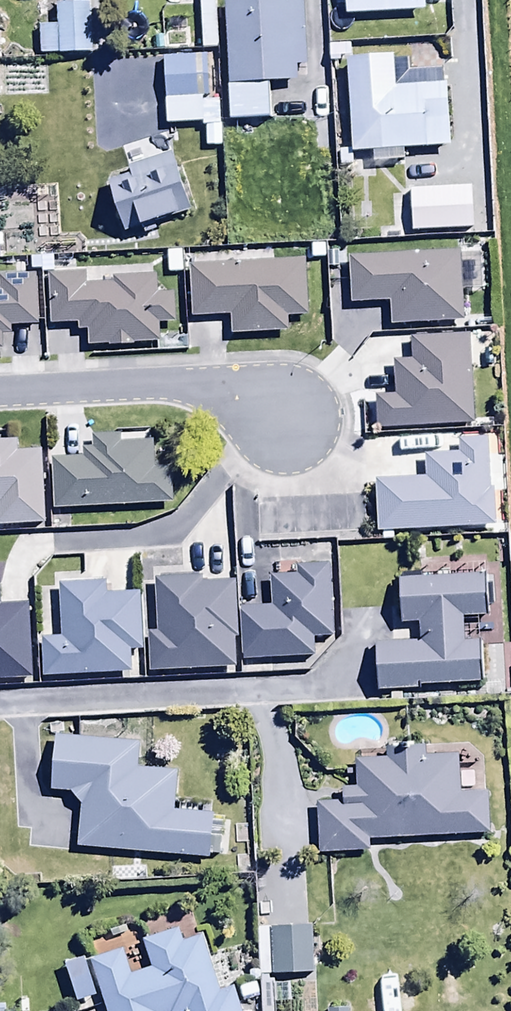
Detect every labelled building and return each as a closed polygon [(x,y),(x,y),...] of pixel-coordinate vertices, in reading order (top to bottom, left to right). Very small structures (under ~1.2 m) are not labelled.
[(227,122),(268,121),(267,84),(295,84),(295,67),(305,67),(303,0),(225,0),(227,122)] [(344,16),(424,14),(423,0),(343,0),(344,16)] [(39,29),(40,57),(93,55),(91,5),(56,6),(57,28),(39,29)] [(220,55),(163,55),(164,125),(204,125),(204,148),(221,148),(220,55)] [(393,56),(346,58),(351,153),(450,149),(447,85),(395,87),(393,56)] [(130,176),(107,183),(123,234),(139,229),(144,244),(158,240),(153,225),(190,213),(172,154),(128,168),(130,176)] [(471,188),(409,190),(411,233),(473,230),(471,188)] [(463,322),(459,252),(347,258),(349,306),(388,304),(389,326),(463,322)] [(305,261),(187,266),(189,320),(229,319),(229,336),(288,334),(287,317),(308,317),(305,261)] [(86,333),(87,347),(159,346),(159,325),(174,325),(173,295),(155,295),(155,277),(112,278),(112,284),(85,285),(85,275),(47,276),(48,327),(76,327),(76,333),(86,333)] [(0,351),(0,334),(10,334),(10,326),(37,326),(37,276),(0,277),(0,351)] [(375,397),(376,431),(471,428),(468,335),(411,337),(412,360),(395,361),(396,397),(375,397)] [(49,460),(53,512),(172,506),(170,470),(154,471),(152,434),(90,437),(91,449),(82,449),(82,459),(49,460)] [(44,526),(43,452),(23,452),(23,445),(17,445),(16,442),(4,442),(4,438),(0,438),(0,527),(44,526)] [(393,541),(392,532),(493,528),(492,492),(488,492),(486,440),(457,441),(458,455),(424,456),(425,479),(373,481),(375,534),(381,534),(381,541),(393,541)] [(240,607),(241,661),(313,659),(312,641),(331,640),(329,565),(295,566),(296,575),(269,576),(270,606),(240,607)] [(487,618),(486,576),(397,579),(399,627),(417,626),(417,642),(374,644),(376,694),(419,692),(418,687),(482,685),(481,646),(464,646),(463,619),(487,618)] [(146,634),(148,673),(237,669),(233,584),(202,586),(202,577),(154,579),(156,633),(146,634)] [(40,639),(42,678),(131,674),(130,650),(142,650),(139,595),(106,596),(105,582),(59,584),(62,638),(40,639)] [(31,680),(27,606),(0,608),(0,682),(31,680)] [(49,793),(70,795),(79,804),(75,849),(208,861),(209,855),(219,856),(222,826),(211,825),(212,817),(173,814),(176,773),(137,770),(139,745),(54,737),(49,793)] [(368,852),(368,841),(488,836),(486,794),(460,795),(459,756),(421,757),(421,749),(385,750),(385,759),(353,760),(354,789),(341,789),(341,805),(316,806),(318,854),(368,852)] [(256,928),(257,976),(313,975),(312,927),(256,928)] [(88,963),(104,1010),(240,1010),(232,989),(218,994),(199,938),(181,944),(176,930),(140,941),(149,969),(129,976),(122,952),(88,963)]
